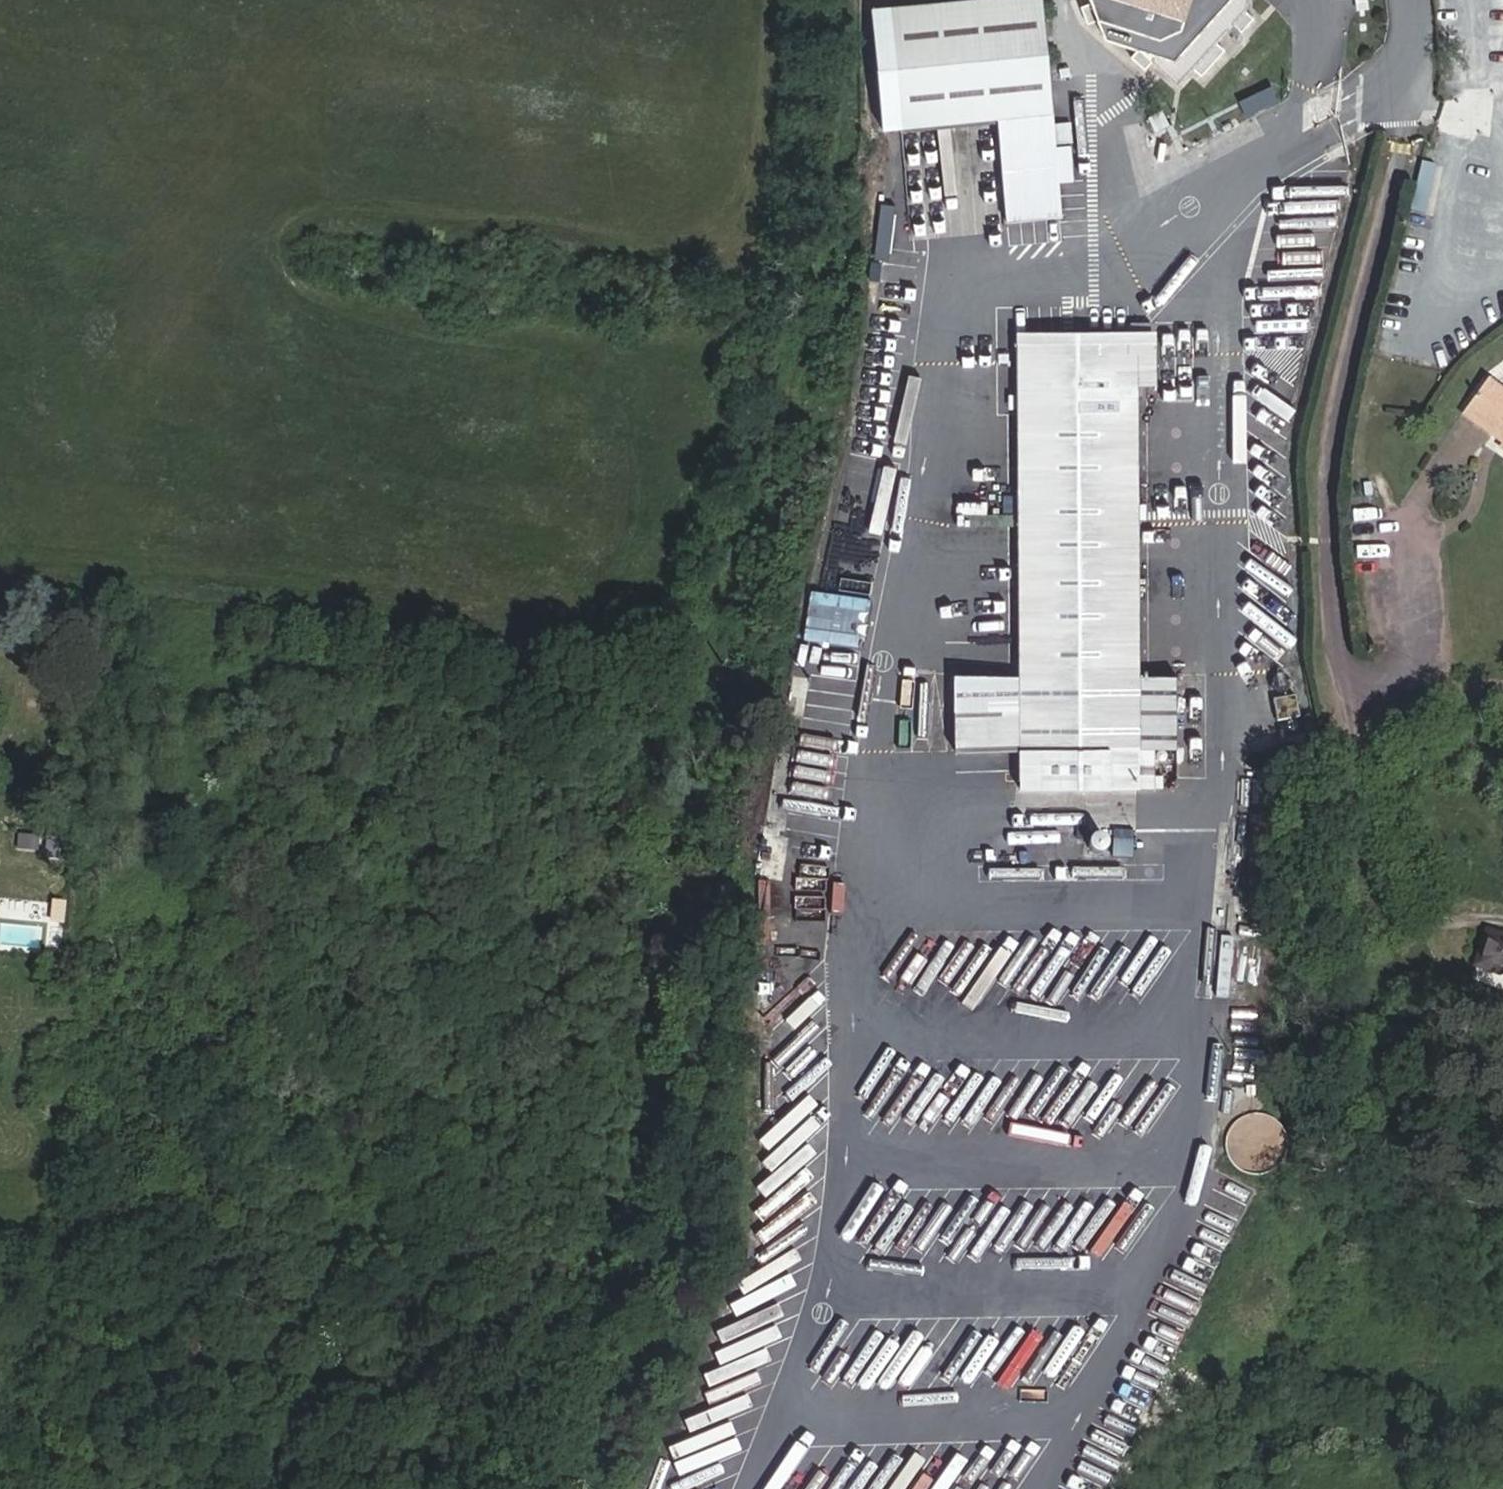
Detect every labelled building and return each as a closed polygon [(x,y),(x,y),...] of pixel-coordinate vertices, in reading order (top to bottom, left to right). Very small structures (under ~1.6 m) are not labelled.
[(1041,0),(964,0),(870,9),(881,129),(997,118),(1006,223),(1061,217),(1058,183),(1054,147),(1054,144),(1052,124),(1041,0)] [(1205,0),(1204,0),(1089,0),(1103,38),(1137,49),(1178,31),(1179,32),(1198,22),(1205,0)] [(1278,101),(1272,88),(1239,104),(1245,117),(1278,101)] [(1071,143),(1069,122),(1052,124),(1054,144),(1071,143)] [(1073,182),(1070,145),(1054,147),(1058,183),(1073,182)] [(1421,161),(1413,211),(1436,214),(1444,165),(1421,161)] [(1138,676),(1137,517),(1137,377),(1155,377),(1154,338),(1016,339),(1018,712),(953,711),(953,752),(1019,750),(1019,790),(1097,789),(1162,788),(1175,779),(1175,676),(1138,676)] [(1488,379),(1460,415),(1491,438),(1496,431),(1502,436),(1502,390),(1488,379)] [(1489,932),(1476,967),(1502,977),(1502,937),(1489,932)]
